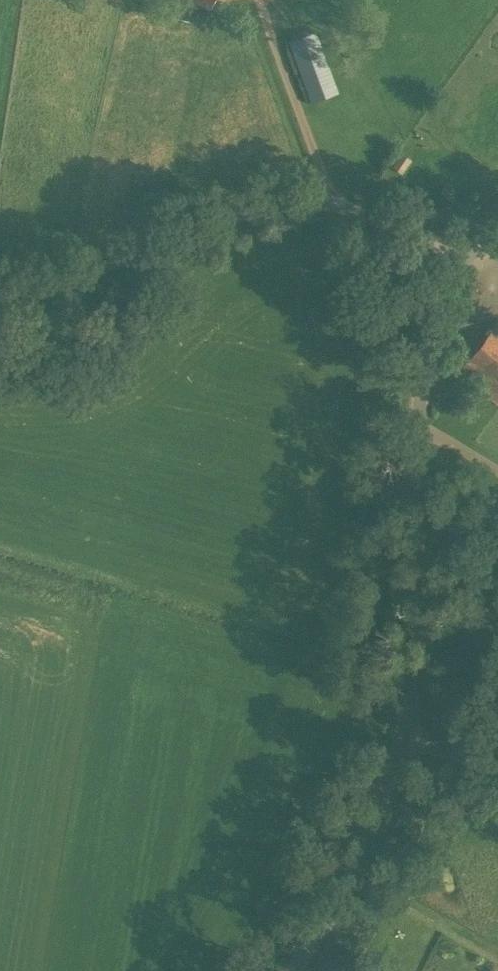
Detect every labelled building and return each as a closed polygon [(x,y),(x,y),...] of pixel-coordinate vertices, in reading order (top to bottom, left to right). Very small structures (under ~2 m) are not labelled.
[(312,102),(337,92),(316,32),(290,41),(312,102)] [(497,322),(463,367),(497,395),(497,323),(497,322)]
